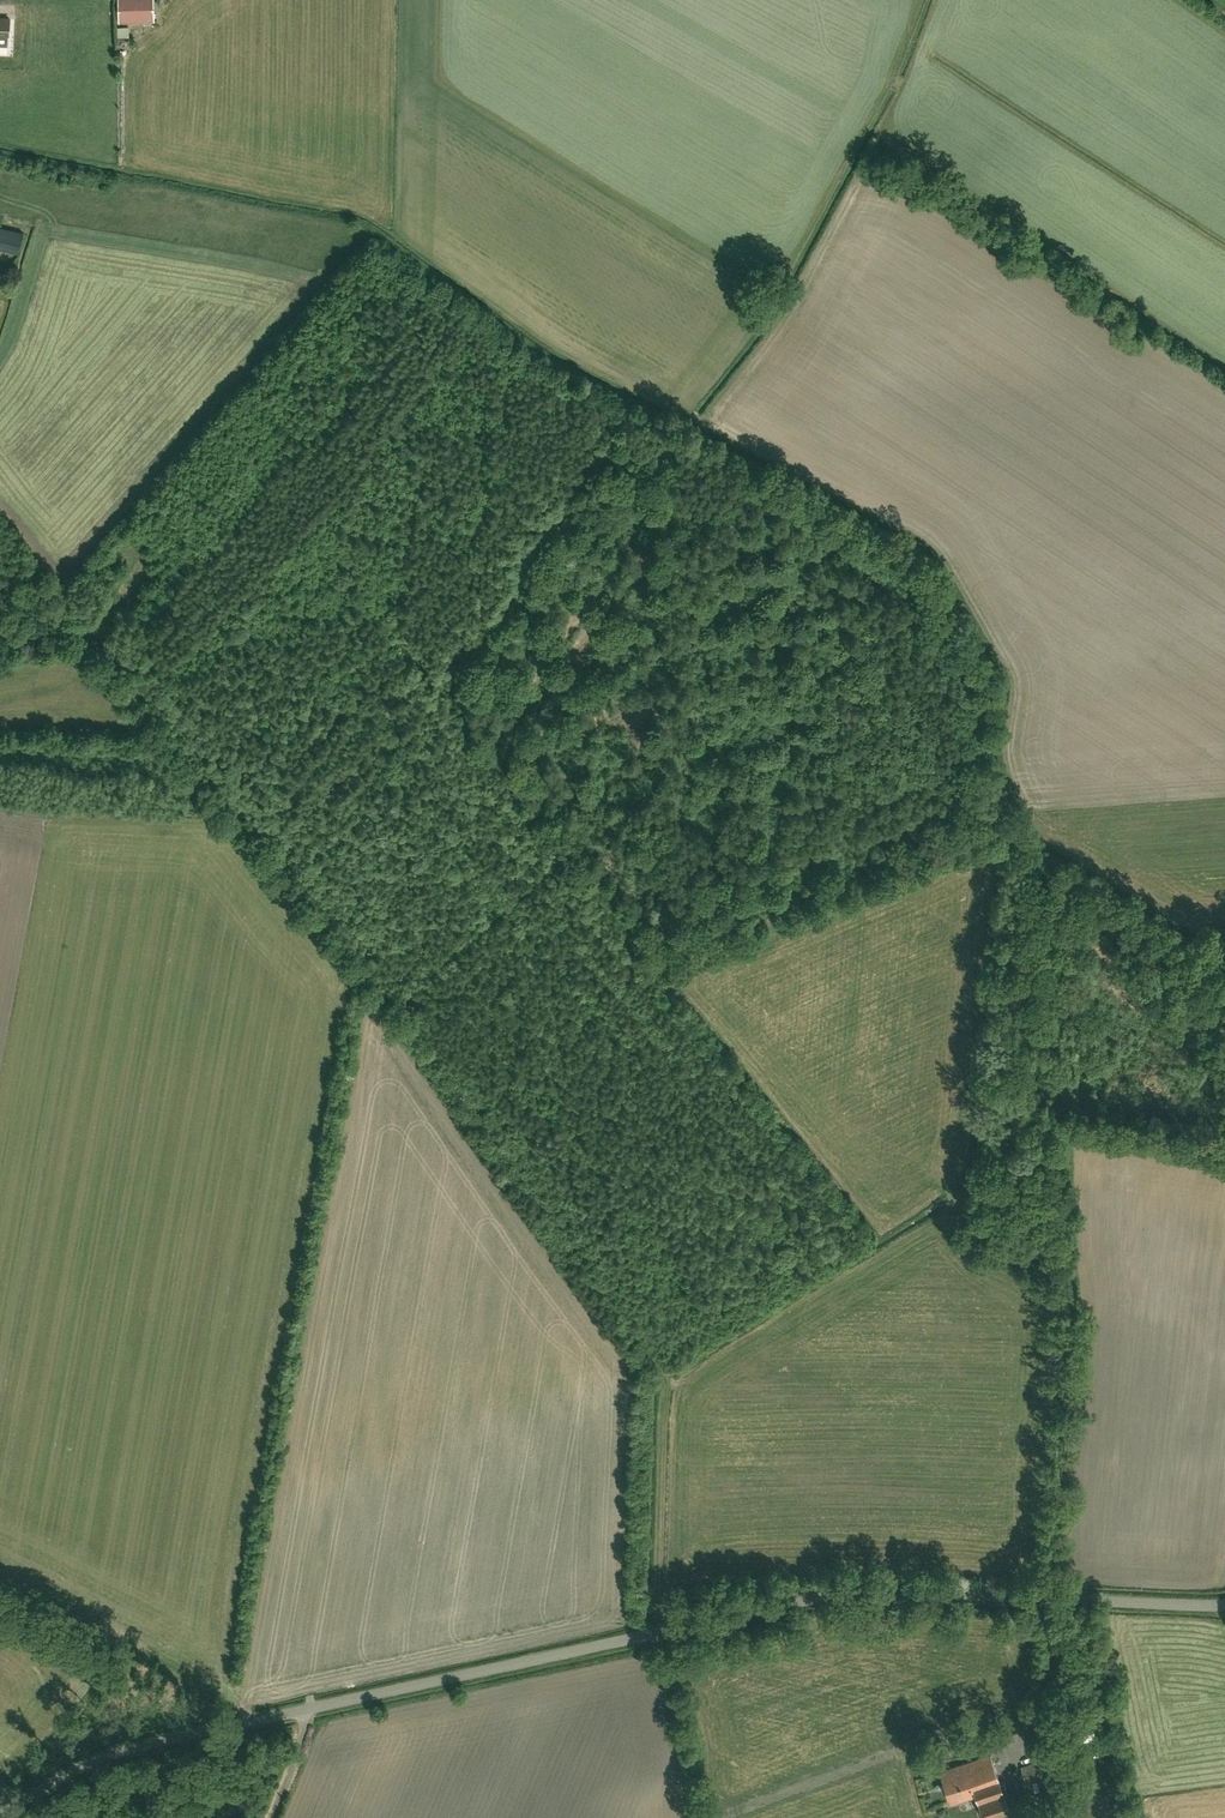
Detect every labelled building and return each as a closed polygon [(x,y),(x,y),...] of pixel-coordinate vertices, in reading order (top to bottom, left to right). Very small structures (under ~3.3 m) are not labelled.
[(155,0),(119,0),(119,21),(156,20),(155,0)] [(0,18),(0,45),(8,46),(8,35),(10,35),(10,19),(0,18)] [(970,1753),(982,1749),(975,1730),(964,1734),(970,1753)] [(1079,1741),(1098,1738),(1096,1731),(1078,1734),(1079,1741)] [(940,1771),(950,1803),(975,1795),(982,1817),(992,1817),(1009,1812),(990,1754),(940,1771)] [(1026,1783),(1050,1777),(1045,1760),(1022,1765),(1026,1783)]
